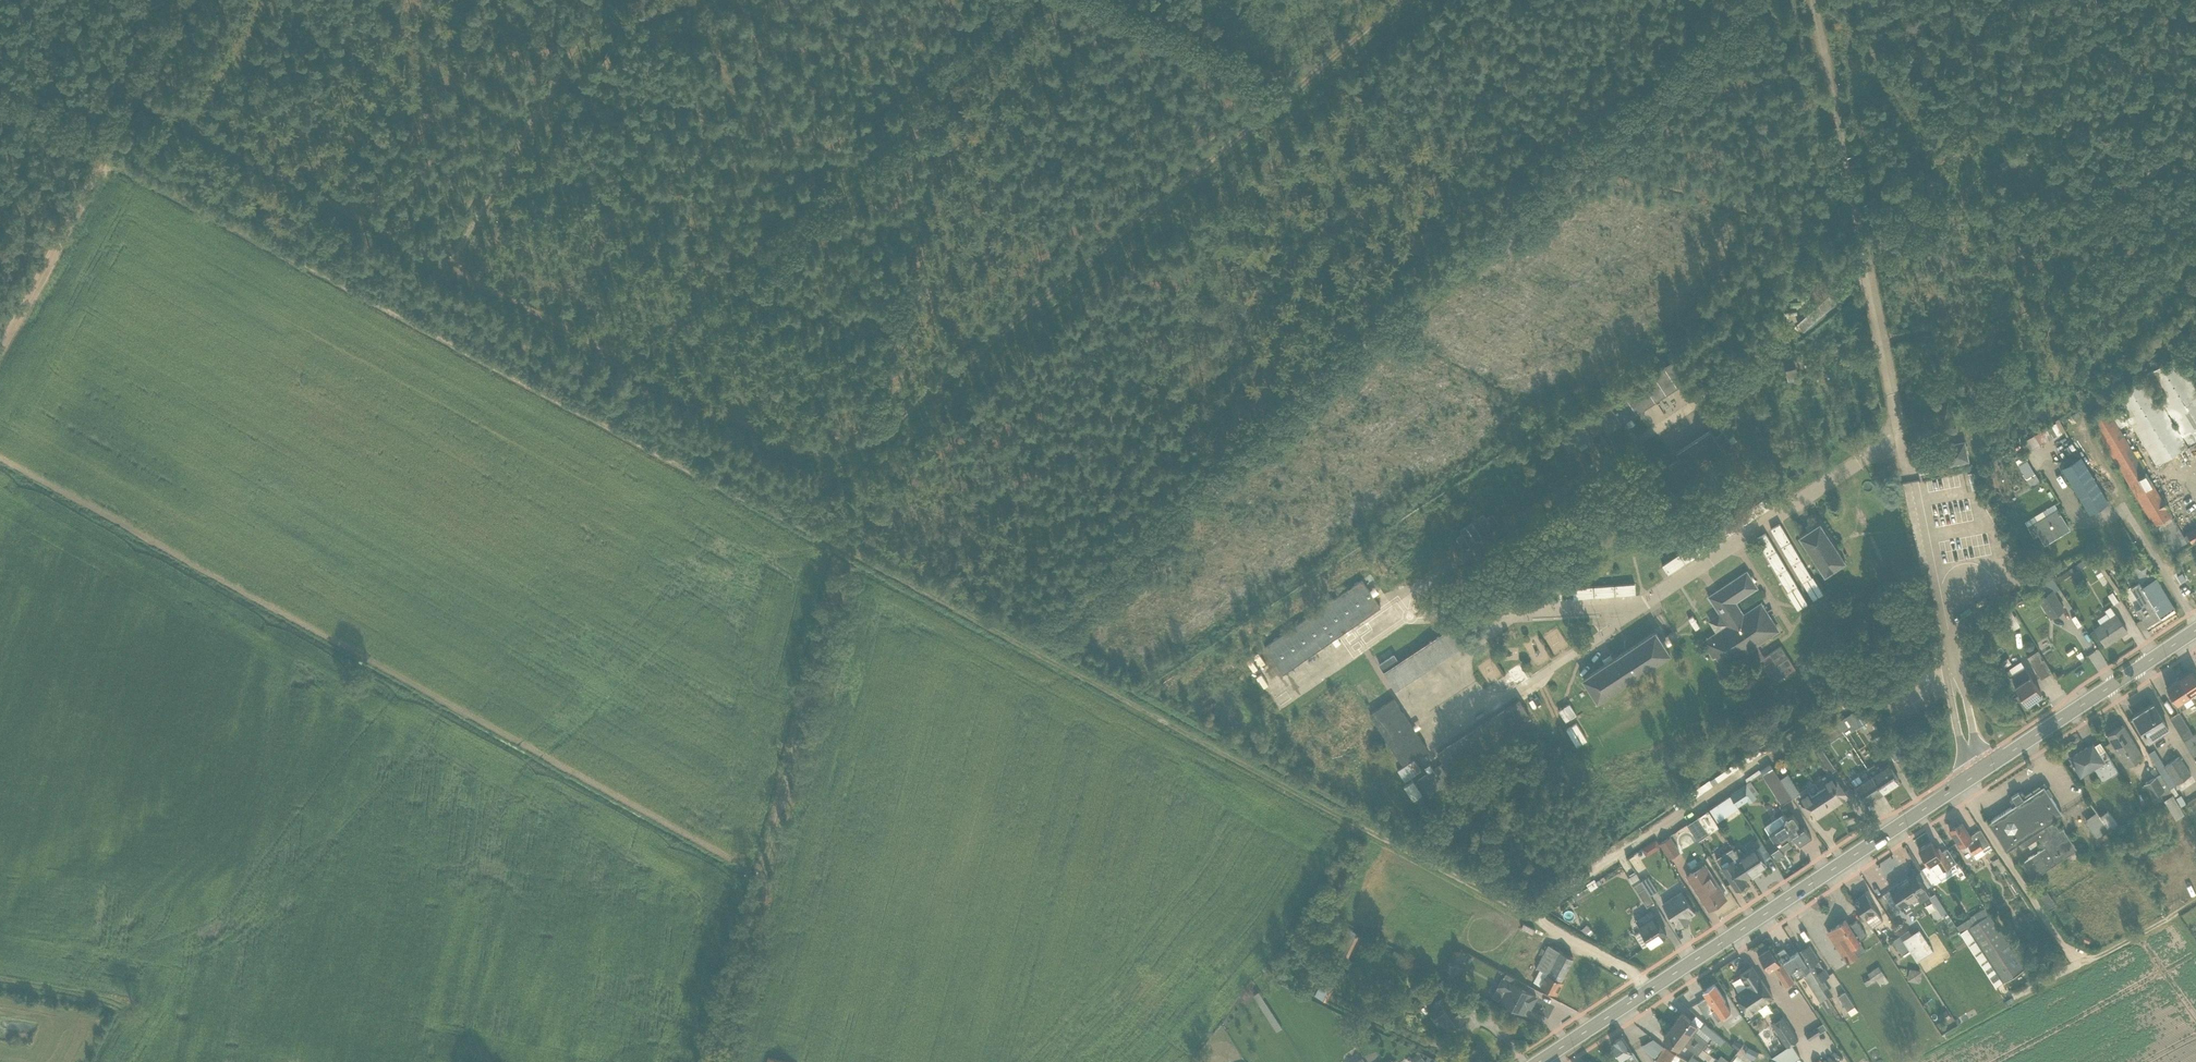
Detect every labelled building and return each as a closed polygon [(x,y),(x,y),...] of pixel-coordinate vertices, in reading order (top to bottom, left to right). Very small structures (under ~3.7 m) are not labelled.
[(1883,219),(1870,221),(1871,233),(1885,231),(1883,219)] [(2195,439),(2195,387),(2177,355),(2145,374),(2165,406),(2163,406),(2144,376),(2113,395),(2156,465),(2187,446),(2186,445),(2168,414),(2169,414),(2188,444),(2195,439)] [(1588,446),(1585,441),(1605,428),(1608,433),(1626,421),(1630,426),(1635,423),(1631,417),(1690,379),(1677,358),(1594,412),(1595,413),(1560,436),(1570,451),(1577,446),(1580,450),(1588,446)] [(2154,526),(2156,525),(2172,554),(2192,543),(2192,544),(2195,542),(2195,527),(2186,533),(2186,534),(2184,536),(2172,515),(2168,508),(2168,507),(2162,497),(2161,498),(2119,428),(2128,423),(2116,403),(2108,408),(2107,407),(2089,418),(2090,419),(2154,526)] [(1945,435),(1957,433),(1955,426),(1943,429),(1945,435)] [(2025,454),(2057,436),(2051,426),(2020,444),(2025,454)] [(1652,477),(1666,498),(1688,484),(1687,482),(1693,478),(1694,479),(1737,452),(1731,443),(1737,440),(1733,434),(1728,438),(1723,431),(1715,436),(1710,429),(1709,430),(1709,431),(1677,451),(1676,452),(1680,458),(1652,477)] [(1913,445),(1918,472),(1919,472),(1920,476),(1932,474),(1931,469),(1932,469),(1932,470),(1941,468),(1941,467),(1943,467),(1943,468),(1947,467),(1946,466),(1949,465),(1949,467),(1952,466),(1952,465),(1969,461),(1965,440),(1922,449),(1921,443),(1913,445)] [(2089,514),(2108,502),(2081,456),(2080,457),(2077,451),(2059,462),(2062,467),(2061,468),(2089,514)] [(2034,485),(2040,482),(2031,467),(2021,472),(2031,487),(2032,487),(2032,488),(2035,487),(2034,485)] [(1972,491),(1976,490),(1972,472),(1967,474),(1972,491)] [(1454,513),(1460,523),(1475,513),(1469,503),(1454,513)] [(2045,545),(2070,529),(2054,504),(2024,522),(2034,537),(2038,535),(2045,545)] [(1825,576),(1846,562),(1820,522),(1813,527),(1809,522),(1804,525),(1808,530),(1798,536),(1825,576)] [(1460,530),(1465,544),(1478,539),(1473,525),(1460,530)] [(2145,626),(2174,608),(2152,573),(2146,576),(2144,575),(2145,573),(2146,568),(2147,566),(2132,540),(2111,552),(2117,564),(2128,557),(2133,566),(2127,572),(2126,577),(2130,580),(2127,582),(2131,587),(2124,591),(2145,626)] [(1674,548),(1647,559),(1651,570),(1678,559),(1674,548)] [(1637,561),(1647,559),(1645,550),(1635,552),(1637,561)] [(2114,589),(2116,587),(2094,553),(2056,579),(2059,583),(2094,560),(2114,589)] [(2089,564),(2103,585),(2107,583),(2094,563),(2095,563),(2094,561),(2089,564)] [(1716,656),(1721,664),(1745,649),(1747,652),(1780,630),(1761,602),(1744,613),(1736,603),(1758,587),(1754,582),(1756,581),(1752,575),(1751,576),(1747,570),(1708,596),(1719,614),(1708,620),(1715,631),(1702,641),(1713,657),(1716,656)] [(2050,619),(2065,609),(2053,591),(2058,587),(2052,577),(2045,581),(2046,582),(2034,590),(2038,598),(2037,598),(2050,619)] [(1264,647),(1283,674),(1332,641),(1335,646),(1341,642),(1337,637),(1380,607),(1362,580),(1264,647)] [(1573,598),(1593,598),(1592,586),(1573,586),(1573,598)] [(2114,605),(2119,602),(2112,592),(2107,596),(2114,605)] [(2105,646),(2127,632),(2116,615),(2115,615),(2110,607),(2104,611),(2109,619),(2094,629),(2105,646)] [(1695,629),(1700,626),(1693,615),(1688,618),(1695,629)] [(1378,664),(1396,690),(1463,646),(1451,627),(1399,661),(1394,653),(1378,664)] [(1582,678),(1597,702),(1671,653),(1666,646),(1671,642),(1667,637),(1662,640),(1656,630),(1613,658),(1610,653),(1602,658),(1605,663),(1582,678)] [(2025,650),(2029,652),(2033,650),(2034,645),(2032,641),(2027,640),(2024,642),(2023,647),(2025,650)] [(1770,680),(1794,669),(1783,646),(1759,657),(1770,680)] [(2041,679),(2052,673),(2038,651),(2027,657),(2041,679)] [(1491,655),(1477,664),(1489,683),(1502,674),(1491,655)] [(2026,704),(2041,694),(2020,662),(2009,669),(2005,671),(2026,704)] [(2192,671),(2179,679),(2194,702),(2195,705),(2195,677),(2192,671)] [(1371,707),(1382,699),(1367,678),(1356,686),(1371,707)] [(2194,702),(2179,679),(2166,687),(2171,695),(2169,697),(2174,706),(2179,712),(2194,702)] [(1394,698),(1370,714),(1403,765),(1428,749),(1415,730),(1420,727),(1417,722),(1412,725),(1394,698)] [(1429,764),(1424,767),(1428,773),(1417,780),(1427,795),(1454,778),(1450,771),(1531,718),(1518,700),(1437,752),(1443,763),(1433,769),(1429,764)] [(1565,721),(1576,714),(1569,703),(1558,710),(1565,721)] [(2150,742),(2169,730),(2153,704),(2134,716),(2150,742)] [(1838,724),(1843,732),(1845,735),(1867,720),(1859,709),(1837,723),(1838,724)] [(2169,718),(2195,762),(2195,736),(2195,734),(2193,735),(2179,712),(2169,718)] [(1821,747),(1843,732),(1838,724),(1816,739),(1821,747)] [(2126,767),(2143,757),(2124,725),(2107,736),(2126,767)] [(1882,754),(1887,751),(1884,746),(1877,736),(1872,739),(1882,754)] [(1829,773),(1836,768),(1819,744),(1818,745),(1814,738),(1808,742),(1829,773)] [(1888,750),(1894,760),(1905,753),(1904,751),(1907,748),(1902,741),(1899,743),(1896,738),(1884,746),(1887,751),(1888,750)] [(2102,782),(2118,772),(2105,751),(2099,754),(2093,744),(2070,758),(2081,777),(2094,769),(2102,782)] [(1755,750),(1715,777),(1718,782),(1756,757),(1754,754),(1756,752),(1755,750)] [(2179,756),(2164,766),(2154,750),(2148,754),(2160,774),(2172,793),(2174,796),(2178,793),(2173,786),(2191,775),(2179,756)] [(1769,763),(1760,769),(1762,773),(1761,774),(1782,804),(1792,797),(1779,778),(1769,763)] [(1887,788),(1899,781),(1888,763),(1871,775),(1883,793),(1888,790),(1887,788)] [(1779,778),(1792,797),(1800,792),(1787,773),(1779,778)] [(1830,806),(1846,796),(1832,774),(1823,780),(1826,784),(1818,789),(1830,806)] [(2163,799),(2172,793),(2160,774),(2156,777),(2143,784),(2152,798),(2150,799),(2154,805),(2163,799)] [(1883,793),(1871,775),(1862,780),(1859,775),(1851,779),(1866,802),(1877,795),(1878,797),(1883,793)] [(1730,795),(1737,806),(1748,800),(1749,802),(1757,797),(1755,794),(1758,792),(1750,780),(1729,794),(1730,795)] [(2032,879),(2076,849),(2062,828),(2059,830),(2053,820),(2062,814),(2044,785),(2026,797),(2022,790),(2009,798),(2014,805),(1988,822),(2006,850),(2021,841),(2025,846),(2027,845),(2030,849),(2037,845),(2037,838),(2038,837),(2044,847),(2021,863),(2032,879)] [(1830,806),(1818,789),(1811,794),(1808,789),(1799,796),(1813,817),(1830,806)] [(2184,814),(2174,796),(2172,793),(2163,799),(2175,820),(2184,814)] [(1717,821),(1738,807),(1737,806),(1730,795),(1709,809),(1717,821)] [(2174,796),(2180,806),(2185,803),(2180,795),(2178,797),(2176,795),(2174,796)] [(2100,815),(2110,829),(2111,832),(2118,826),(2107,810),(2100,815)] [(2097,838),(2110,829),(2100,815),(2097,811),(2084,821),(2097,838)] [(1799,846),(1811,838),(1804,827),(1798,830),(1795,826),(1799,823),(1793,815),(1791,814),(1788,817),(1785,815),(1783,812),(1764,825),(1771,836),(1765,840),(1777,858),(1784,853),(1782,849),(1796,840),(1799,846)] [(1698,840),(1708,833),(1698,817),(1687,824),(1698,840)] [(1980,829),(1970,836),(1962,822),(1949,830),(1966,857),(1972,854),(1976,859),(1992,848),(1980,829)] [(1669,859),(1680,852),(1670,837),(1659,844),(1669,859)] [(1646,857),(1661,847),(1655,839),(1641,849),(1646,857)] [(1688,866),(1697,862),(1695,856),(1704,852),(1699,841),(1681,848),(1688,866)] [(1950,867),(1956,863),(1947,848),(1942,852),(1939,847),(1936,849),(1930,841),(1918,849),(1929,866),(1930,865),(1937,875),(1950,867)] [(1739,847),(1734,850),(1752,877),(1757,874),(1756,871),(1767,864),(1755,846),(1744,854),(1739,847)] [(1716,858),(1736,889),(1747,882),(1746,881),(1752,877),(1734,850),(1732,848),(1716,858)] [(2002,873),(2006,870),(1998,857),(1991,862),(1994,866),(1996,865),(1997,865),(1990,869),(1994,876),(2001,872),(2002,873)] [(1708,910),(1727,898),(1717,883),(1718,882),(1705,862),(1686,875),(1708,910)] [(1930,897),(1930,896),(1914,873),(1890,889),(1896,899),(1894,900),(1898,907),(1900,906),(1901,907),(1905,913),(1930,897)] [(1630,880),(1647,907),(1654,902),(1650,896),(1640,881),(1637,876),(1630,880)] [(1640,881),(1650,896),(1658,891),(1648,876),(1640,881)] [(1688,916),(1694,912),(1680,891),(1662,903),(1678,927),(1690,919),(1688,916)] [(2049,910),(2056,906),(2047,891),(2040,896),(2049,910)] [(1872,928),(1883,921),(1865,893),(1853,901),(1872,928)] [(1941,915),(1946,911),(1935,893),(1930,896),(1930,897),(1941,915)] [(1984,908),(1956,927),(1959,933),(1960,933),(1996,988),(2003,983),(2003,984),(2025,969),(1984,908)] [(1650,945),(1666,935),(1654,915),(1637,925),(1650,945)] [(1848,963),(1866,952),(1860,943),(1861,943),(1859,940),(1866,936),(1856,921),(1849,926),(1845,921),(1827,933),(1848,963)] [(2079,941),(2088,945),(2091,939),(2082,935),(2079,941)] [(1902,955),(1909,950),(1900,936),(1892,941),(1902,955)] [(1818,961),(1819,960),(1809,944),(1798,952),(1828,998),(1833,995),(1823,980),(1829,975),(1824,968),(1823,969),(1818,961)] [(1563,982),(1561,981),(1574,958),(1548,945),(1536,967),(1534,972),(1537,974),(1533,982),(1556,994),(1563,982)] [(1785,987),(1794,981),(1782,963),(1780,964),(1769,948),(1758,955),(1769,971),(1769,972),(1773,969),(1785,987)] [(1835,1008),(1828,998),(1798,952),(1790,957),(1784,948),(1777,953),(1796,981),(1803,976),(1827,1013),(1835,1008)] [(1515,976),(1522,980),(1522,979),(1526,981),(1530,974),(1526,972),(1527,969),(1520,966),(1519,968),(1513,965),(1513,966),(1508,963),(1504,969),(1515,975),(1515,976)] [(1442,973),(1457,981),(1463,968),(1454,964),(1449,974),(1443,970),(1442,973)] [(1748,1015),(1774,998),(1761,979),(1760,980),(1752,967),(1740,975),(1748,986),(1734,995),(1748,1015)] [(1878,967),(1867,974),(1869,976),(1863,981),(1866,986),(1876,980),(1881,987),(1889,982),(1884,975),(1878,967)] [(1328,968),(1314,996),(1326,1002),(1338,978),(1333,975),(1335,971),(1328,968)] [(1908,980),(1918,982),(1921,972),(1911,970),(1908,980)] [(1492,996),(1523,1012),(1527,1005),(1531,1007),(1536,996),(1513,984),(1516,978),(1506,973),(1503,977),(1502,977),(1492,996)] [(1451,1027),(1476,1011),(1465,996),(1458,1000),(1444,979),(1433,987),(1439,997),(1425,1006),(1439,1026),(1447,1021),(1451,1027)] [(1718,1018),(1731,1010),(1724,1000),(1725,1000),(1715,984),(1706,989),(1708,991),(1704,994),(1707,997),(1697,1004),(1706,1017),(1714,1012),(1718,1018)] [(1851,1017),(1858,1012),(1845,992),(1838,996),(1851,1017)] [(1282,1027),(1288,1023),(1274,1002),(1269,1006),(1282,1027)] [(1775,1007),(1765,1016),(1771,1022),(1781,1013),(1775,1007)] [(1942,1023),(1951,1018),(1946,1010),(1938,1015),(1942,1023)] [(1695,1015),(1692,1021),(1682,1014),(1673,1026),(1709,1053),(1713,1048),(1706,1043),(1711,1037),(1720,1045),(1724,1039),(1695,1015)] [(1798,1039),(1783,1017),(1771,1024),(1786,1047),(1771,1057),(1781,1061),(1791,1061),(1795,1059),(1797,1061),(1798,1061),(1799,1061),(1798,1061),(1800,1059),(1799,1057),(1800,1057),(1791,1044),(1798,1039)] [(1809,1040),(1826,1029),(1822,1023),(1817,1027),(1816,1027),(1805,1034),(1809,1040)] [(1709,1053),(1673,1026),(1663,1038),(1680,1051),(1684,1045),(1697,1055),(1697,1054),(1704,1059),(1706,1057),(1709,1060),(1712,1056),(1709,1053)] [(1619,1061),(1638,1061),(1622,1037),(1614,1042),(1615,1043),(1612,1046),(1620,1059),(1618,1061),(1619,1061)] [(1641,1047),(1654,1057),(1662,1048),(1653,1040),(1641,1047)] [(1731,1045),(1737,1050),(1741,1045),(1735,1040),(1731,1045)] [(1680,1058),(1664,1048),(1656,1061),(1678,1061),(1680,1058)] [(1424,1061),(1419,1053),(1410,1059),(1412,1061),(1422,1061),(1424,1061)]
